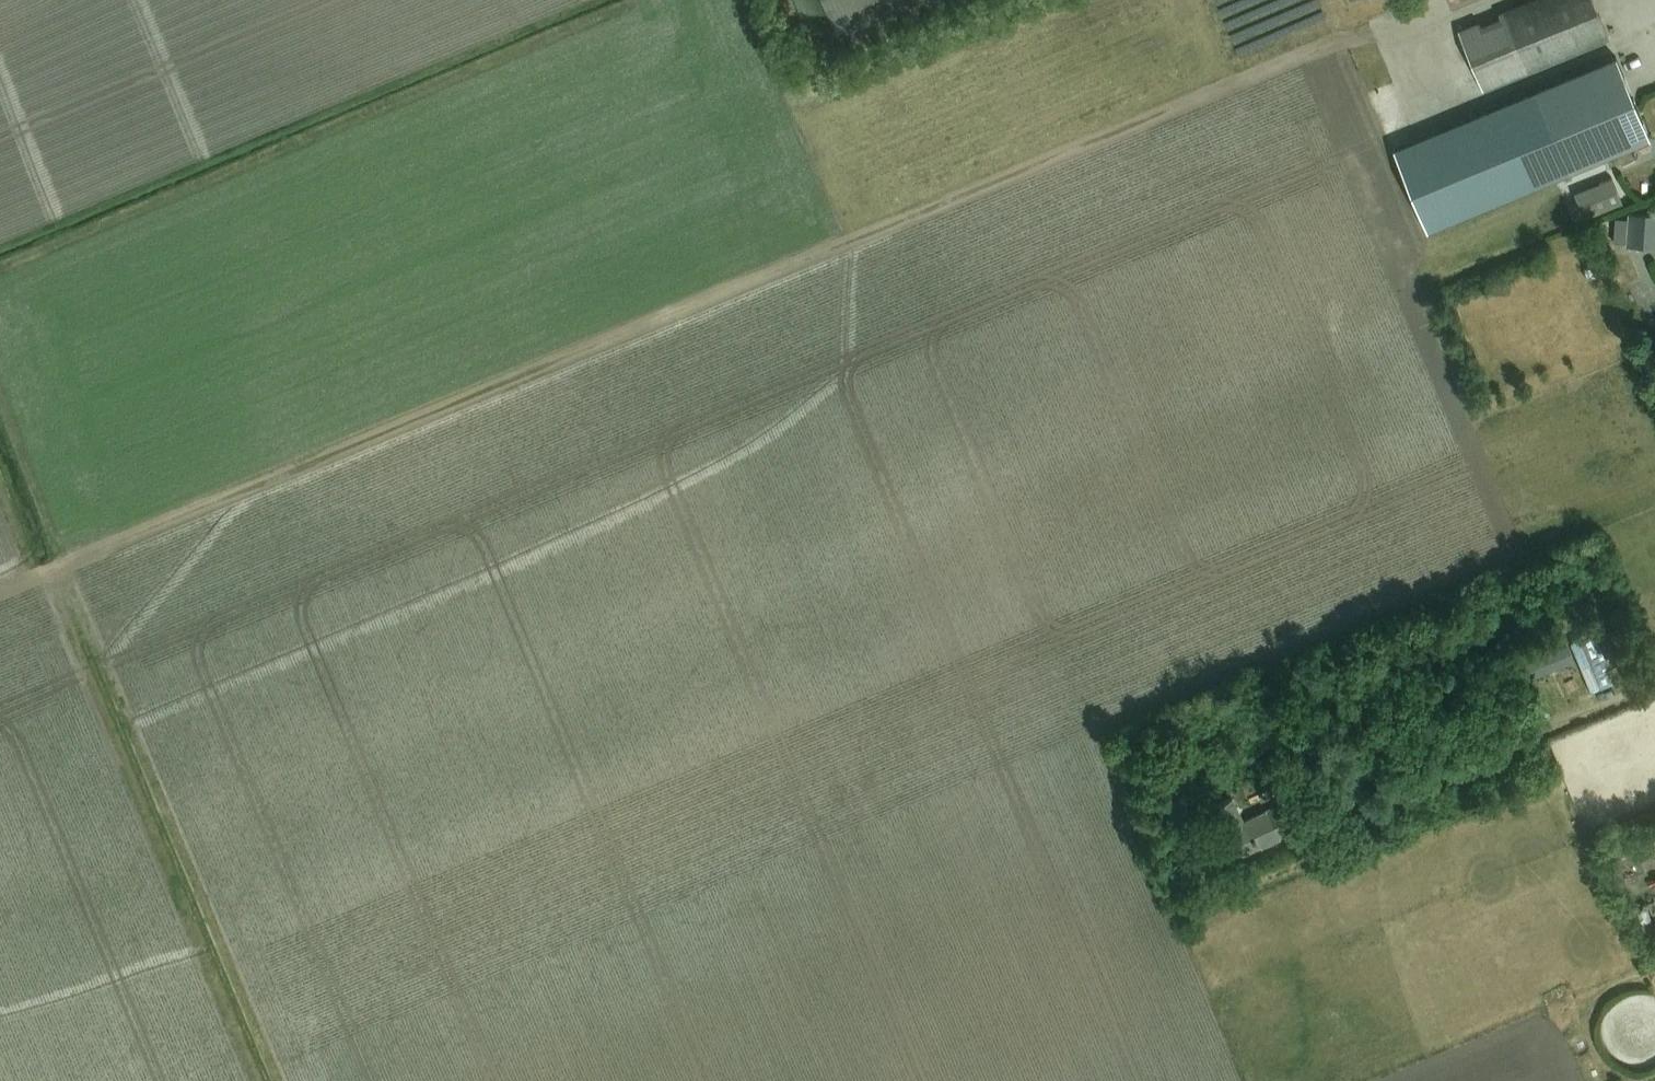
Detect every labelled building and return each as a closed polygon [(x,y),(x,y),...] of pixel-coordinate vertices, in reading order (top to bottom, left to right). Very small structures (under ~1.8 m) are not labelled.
[(802,21),(826,10),(836,34),(917,0),(793,0),(802,21)] [(1591,0),(1535,0),(1457,32),(1480,89),(1607,38),(1591,0)] [(1566,173),(1650,139),(1616,57),(1530,92),(1392,149),(1426,231),(1566,173)] [(1610,178),(1599,183),(1609,209),(1621,204),(1610,178)] [(1627,214),(1624,246),(1654,249),(1654,216),(1627,214)] [(1620,677),(1632,672),(1613,624),(1600,629),(1620,677)] [(1235,858),(1290,831),(1278,807),(1223,834),(1235,858)]
